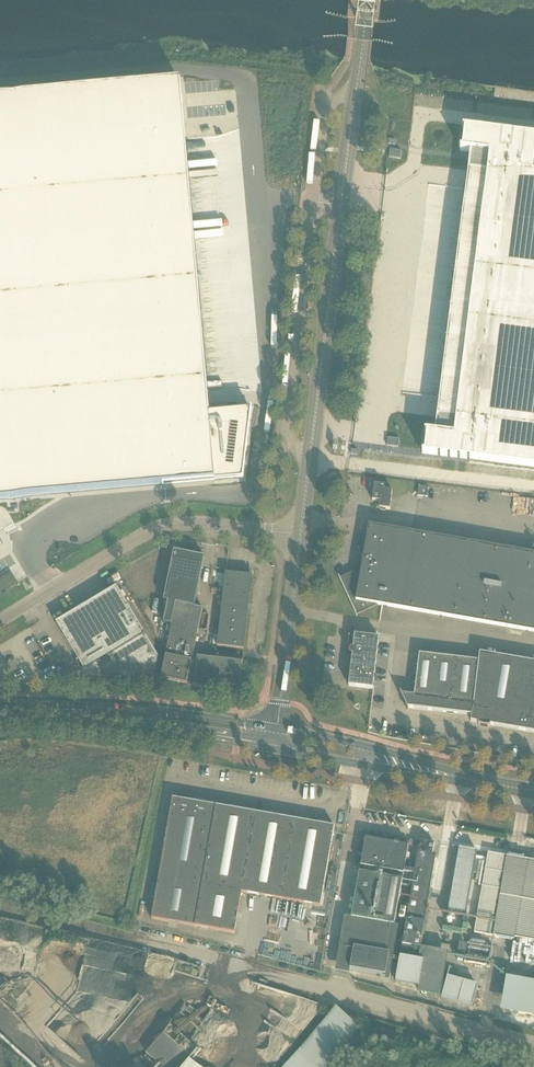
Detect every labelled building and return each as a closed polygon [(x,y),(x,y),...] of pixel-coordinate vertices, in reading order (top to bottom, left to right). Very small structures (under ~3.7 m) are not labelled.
[(242,479),(250,409),(208,413),(207,393),(185,139),(184,139),(179,81),(155,83),(0,97),(0,500),(242,479)] [(422,453),(470,459),(470,460),(533,468),(533,137),(510,134),(463,128),(463,129),(465,129),(462,149),(460,149),(460,150),(472,151),(470,167),(468,166),(437,418),(439,418),(437,433),(425,432),(425,433),(427,433),(424,452),(422,452),(422,453)] [(390,510),(392,490),(384,489),(385,486),(374,484),(372,501),(381,502),(381,503),(380,503),(379,504),(379,505),(378,506),(379,507),(379,508),(380,508),(381,509),(390,510)] [(429,486),(420,485),(419,495),(429,496),(429,486)] [(380,527),(369,525),(361,569),(362,569),(361,573),(342,582),(340,578),(339,576),(338,576),(356,616),(357,616),(357,615),(377,605),(533,632),(533,554),(380,527)] [(193,657),(202,609),(194,607),(202,567),(204,557),(195,555),(176,552),(166,602),(170,602),(166,624),(171,625),(165,656),(160,679),(187,685),(188,686),(188,687),(190,688),(191,688),(192,687),(193,686),(194,686),(193,687),(239,692),(241,675),(243,675),(244,670),(242,669),(243,662),(193,657)] [(0,580),(0,593),(17,583),(12,573),(0,580)] [(225,573),(225,574),(226,574),(218,646),(217,645),(216,647),(244,650),(244,649),(243,649),(252,577),(253,576),(225,573)] [(159,657),(122,596),(116,587),(56,623),(88,677),(154,680),(159,657)] [(376,664),(380,638),(355,635),(354,642),(352,642),(352,646),(354,646),(353,648),(352,648),(351,648),(351,649),(350,649),(350,650),(349,650),(349,651),(349,652),(349,653),(350,653),(350,654),(351,654),(352,655),(352,661),(349,686),(373,689),(376,664)] [(478,725),(490,727),(491,727),(490,726),(490,725),(533,733),(533,662),(480,653),(478,662),(420,655),(415,696),(402,694),(401,692),(400,692),(408,711),(409,711),(407,708),(472,715),(471,722),(479,723),(479,724),(478,724),(478,725)] [(320,907),(334,827),(173,798),(151,919),(234,934),(242,893),(320,907)] [(365,839),(351,919),(394,927),(409,842),(392,837),(391,844),(375,841),(376,840),(365,839)] [(431,844),(420,842),(399,960),(417,963),(436,858),(429,857),(431,844)] [(456,847),(447,913),(466,915),(474,849),(456,847)] [(487,864),(475,930),(494,933),(494,934),(533,941),(533,862),(488,854),(487,864)] [(459,943),(456,956),(484,963),(487,950),(459,943)] [(471,1007),(477,983),(445,975),(439,999),(471,1007)] [(533,1004),(533,984),(515,981),(510,1011),(532,1015),(533,1004)] [(285,1066),(336,1066),(367,1031),(337,1006),(285,1066)] [(197,1048),(168,1025),(146,1054),(163,1066),(183,1066),(190,1058),(197,1048)] [(190,1058),(183,1066),(202,1066),(190,1058)]
